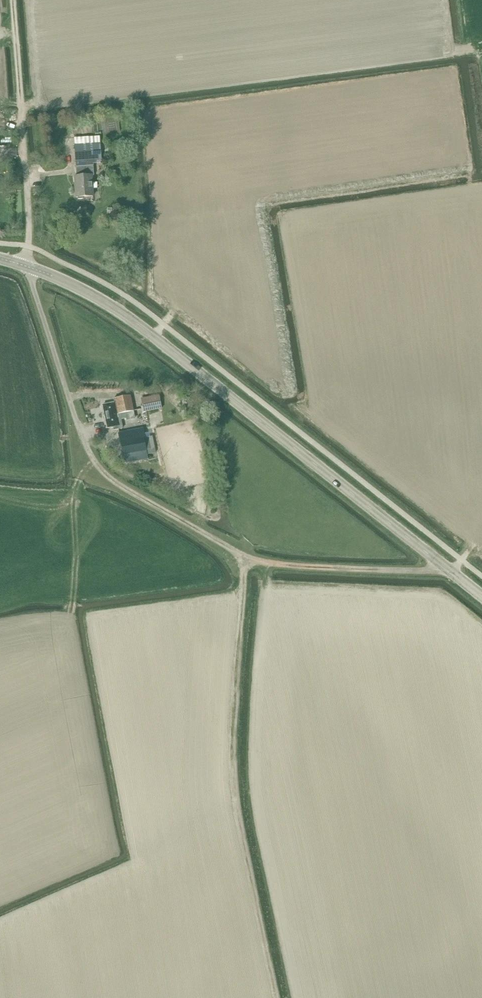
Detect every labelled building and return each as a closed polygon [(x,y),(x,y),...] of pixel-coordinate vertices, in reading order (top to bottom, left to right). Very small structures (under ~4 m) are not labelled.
[(100,144),(75,145),(76,161),(102,160),(100,144)] [(76,167),(77,177),(74,177),(76,198),(78,197),(78,199),(83,199),(83,197),(93,196),(92,176),(94,176),(93,166),(76,167)] [(113,431),(123,429),(121,418),(118,418),(117,415),(134,411),(130,396),(114,399),(115,403),(103,405),(108,428),(113,427),(113,431)] [(141,412),(144,411),(162,407),(159,396),(142,400),(143,405),(140,406),(141,412)] [(118,433),(124,464),(148,459),(147,455),(156,453),(152,436),(150,437),(149,433),(145,434),(144,428),(118,433)]
